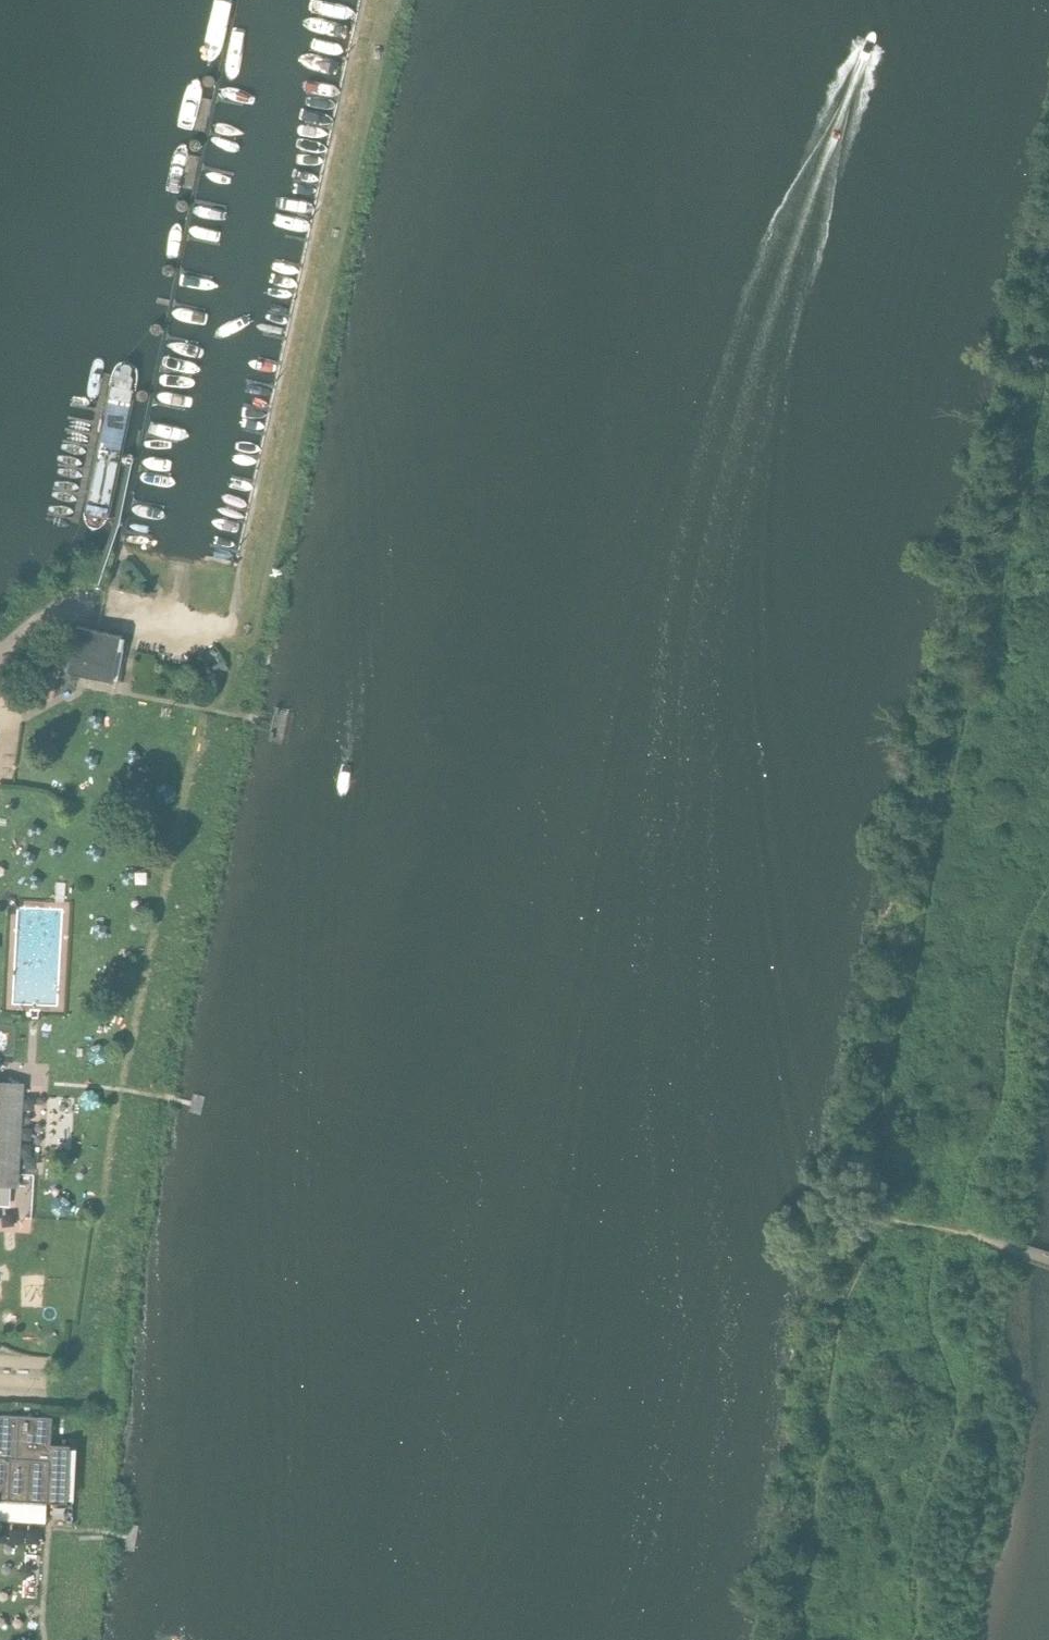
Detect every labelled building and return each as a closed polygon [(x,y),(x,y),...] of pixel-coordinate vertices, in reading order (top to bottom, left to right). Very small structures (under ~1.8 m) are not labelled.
[(147,366),(88,357),(74,435),(58,526),(109,534),(147,366)] [(67,674),(112,683),(121,636),(77,627),(67,674)] [(17,1186),(23,1085),(0,1084),(0,1185),(17,1186)] [(18,1370),(17,1394),(49,1396),(50,1371),(18,1370)] [(49,1503),(52,1442),(31,1441),(31,1440),(18,1440),(20,1416),(0,1415),(0,1500),(49,1503)]
